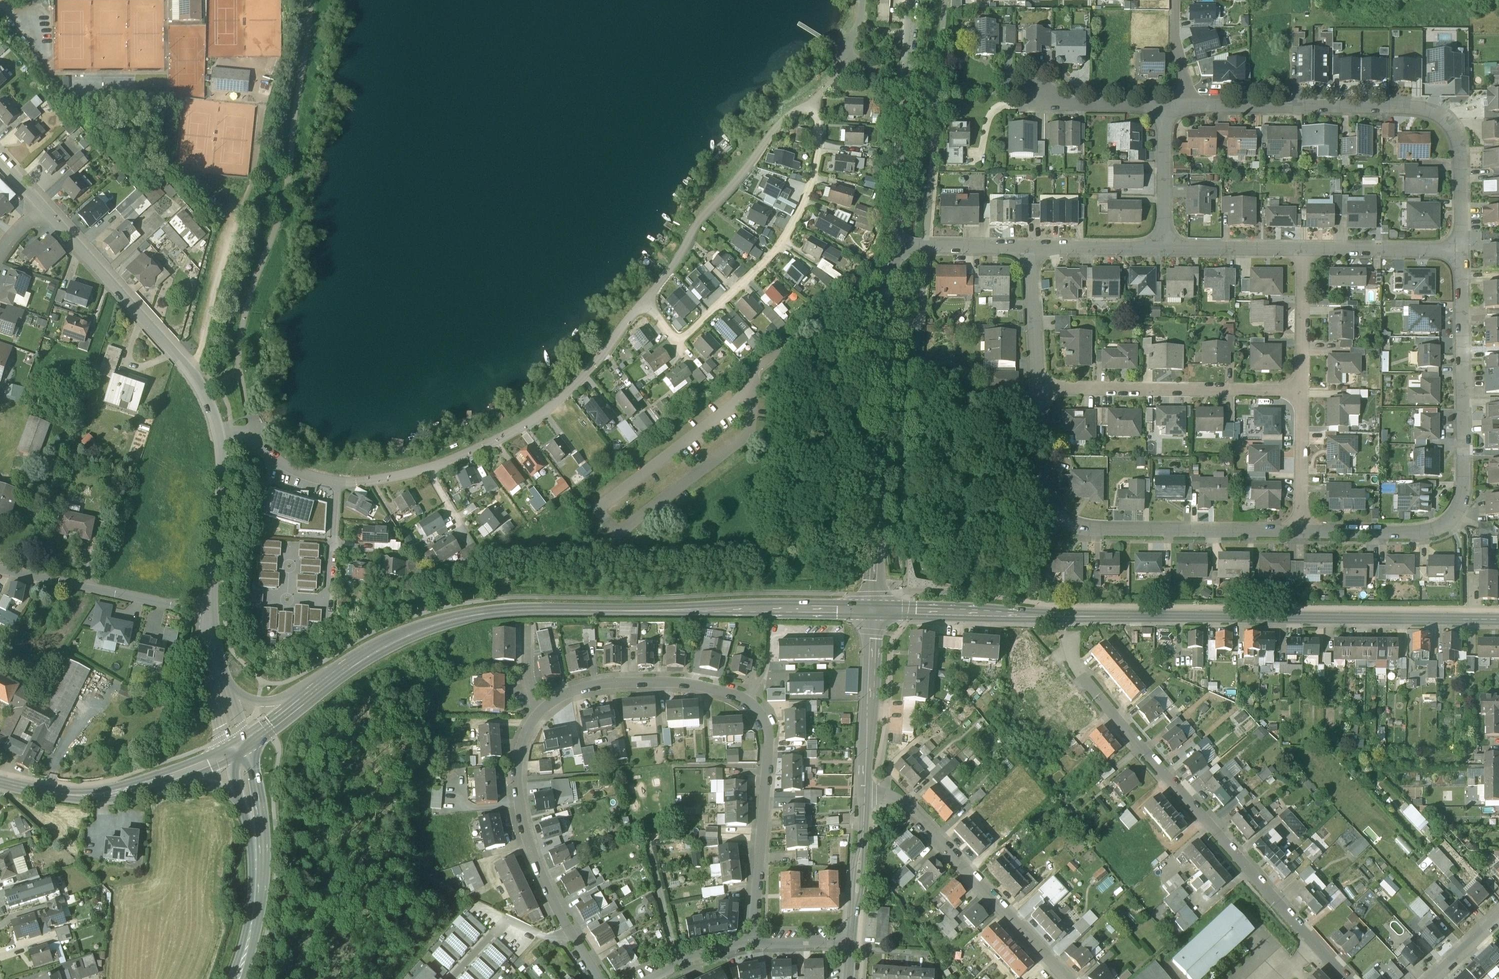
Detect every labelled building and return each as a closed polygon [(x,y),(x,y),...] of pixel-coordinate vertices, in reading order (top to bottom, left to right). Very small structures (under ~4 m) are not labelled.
[(181,20),(201,20),(201,0),(181,0),(181,20)] [(951,8),(962,9),(962,0),(952,0),(951,8)] [(1214,8),(1214,7),(1190,7),(1190,21),(1212,21),(1214,21),(1214,20),(1214,9),(1214,8)] [(994,23),(976,23),(976,56),(994,56),(994,45),(997,45),(997,27),(994,27),(994,23)] [(1015,28),(1006,27),(1006,45),(1014,45),(1015,28)] [(1207,28),(1197,28),(1194,28),(1190,28),(1193,39),(1209,35),(1207,28)] [(1040,31),(1031,31),(1029,33),(1027,33),(1027,55),(1039,55),(1039,50),(1044,50),(1044,48),(1045,48),(1045,33),(1042,33),(1040,31)] [(1193,39),(1191,40),(1198,62),(1207,60),(1205,53),(1219,49),(1215,33),(1209,35),(1193,39)] [(1305,34),(1292,34),(1292,49),(1299,49),(1299,40),(1304,40),(1305,34)] [(1333,34),(1320,34),(1320,40),(1326,40),(1326,49),(1333,49),(1333,44),(1333,34)] [(1057,36),(1057,48),(1057,49),(1058,49),(1058,61),(1057,62),(1057,65),(1059,67),(1062,67),(1063,65),(1070,65),(1070,36),(1057,36)] [(1084,36),(1070,36),(1070,65),(1078,65),(1080,67),(1082,67),(1084,65),(1084,62),(1083,61),(1084,49),(1084,48),(1084,36)] [(1326,52),(1298,52),(1298,84),(1309,84),(1315,84),(1326,84),(1326,52)] [(1457,55),(1451,55),(1451,53),(1451,52),(1429,52),(1429,53),(1429,64),(1429,65),(1430,65),(1430,64),(1441,64),(1441,76),(1430,76),(1430,75),(1429,75),(1429,76),(1429,84),(1429,85),(1430,85),(1430,84),(1447,84),(1448,84),(1451,81),(1452,81),(1451,81),(1451,79),(1456,79),(1463,79),(1463,57),(1463,56),(1463,57),(1457,57),(1457,56),(1458,56),(1458,55),(1457,55)] [(1158,57),(1141,57),(1141,75),(1148,75),(1148,76),(1148,78),(1157,78),(1157,75),(1163,75),(1163,66),(1164,65),(1164,60),(1163,58),(1163,57),(1158,57)] [(1207,60),(1198,62),(1201,76),(1213,76),(1214,64),(1215,58),(1207,60)] [(1341,58),(1333,58),(1332,76),(1340,76),(1340,62),(1341,62),(1341,58)] [(1244,60),(1228,60),(1228,64),(1214,64),(1213,76),(1213,83),(1244,83),(1244,81),(1244,69),(1244,60)] [(1414,62),(1406,62),(1402,60),(1398,60),(1395,62),(1394,62),(1394,82),(1395,82),(1405,82),(1405,83),(1412,83),(1412,82),(1414,82),(1415,83),(1415,82),(1415,79),(1415,62),(1414,62)] [(1388,61),(1379,61),(1379,62),(1381,62),(1381,79),(1388,79),(1388,61)] [(1422,61),(1414,61),(1414,62),(1415,62),(1415,79),(1422,79),(1422,61)] [(1341,62),(1340,62),(1340,76),(1340,82),(1341,82),(1341,81),(1343,81),(1343,82),(1350,82),(1350,81),(1360,81),(1360,62),(1341,62)] [(1379,62),(1360,62),(1360,81),(1370,82),(1377,82),(1380,82),(1381,79),(1381,62),(1379,62)] [(250,73),(213,69),(212,87),(249,91),(250,73)] [(262,77),(259,93),(270,95),(273,79),(262,77)] [(1463,79),(1456,79),(1456,97),(1469,97),(1469,79),(1465,79),(1463,79)] [(1489,91),(1489,106),(1489,112),(1498,112),(1498,91),(1489,91)] [(21,108),(31,120),(41,112),(37,107),(43,102),(38,95),(21,108)] [(6,99),(0,104),(0,118),(7,126),(20,115),(6,99)] [(863,101),(847,100),(847,116),(863,116),(863,101)] [(1489,112),(1489,106),(1483,106),(1483,119),(1485,119),(1498,119),(1498,112),(1489,112)] [(42,137),(30,124),(16,136),(20,140),(22,138),(30,147),(42,137)] [(969,125),(950,125),(950,145),(947,145),(946,158),(961,159),(961,148),(968,148),(969,125)] [(1034,153),(1034,143),(1034,125),(1010,125),(1010,153),(1034,153)] [(1065,126),(1051,126),(1051,139),(1051,148),(1064,148),(1065,126)] [(1078,126),(1065,126),(1064,148),(1078,148),(1078,139),(1078,126)] [(1141,126),(1108,126),(1108,143),(1117,143),(1117,152),(1128,151),(1141,151),(1141,126)] [(1394,126),(1382,126),(1382,138),(1394,138),(1394,126)] [(1484,126),(1484,141),(1498,141),(1498,126),(1485,126),(1484,126)] [(1355,140),(1342,140),(1342,157),(1372,157),(1372,128),(1357,128),(1357,127),(1355,127),(1355,140)] [(1335,128),(1302,128),(1302,131),(1302,142),(1302,147),(1319,147),(1319,157),(1335,157),(1335,128)] [(1215,129),(1204,129),(1204,132),(1188,132),(1188,144),(1189,144),(1189,151),(1198,151),(1198,156),(1215,156),(1215,137),(1215,129)] [(1245,129),(1228,129),(1228,137),(1227,137),(1227,156),(1246,156),(1246,151),(1255,151),(1255,138),(1255,133),(1245,133),(1245,129)] [(1296,131),(1296,129),(1268,129),(1268,144),(1268,152),(1283,153),(1283,159),(1295,159),(1295,142),(1296,131)] [(863,130),(847,130),(847,131),(848,131),(847,144),(846,144),(846,145),(863,145),(863,130)] [(805,132),(799,131),(797,143),(803,144),(805,132)] [(1429,135),(1399,135),(1398,158),(1428,158),(1429,135)] [(1034,143),(1034,153),(1034,156),(1044,156),(1044,143),(1034,143)] [(1189,157),(1189,151),(1189,144),(1188,144),(1179,144),(1179,157),(1189,157)] [(1141,151),(1128,151),(1128,162),(1145,162),(1145,151),(1141,151)] [(65,165),(54,152),(41,163),(52,176),(65,165)] [(793,156),(776,152),(773,166),(791,169),(793,156)] [(1484,153),(1484,169),(1496,169),(1498,169),(1498,153),(1484,153)] [(75,157),(66,165),(70,169),(79,161),(75,157)] [(855,159),(836,157),(835,172),(853,174),(855,159)] [(79,161),(70,169),(74,174),(83,166),(79,161)] [(1186,162),(1176,162),(1176,173),(1186,173),(1186,162)] [(1419,165),(1404,165),(1404,174),(1407,174),(1407,171),(1419,171),(1419,165)] [(1121,168),(1114,168),(1114,169),(1114,189),(1142,189),(1142,168),(1121,168)] [(1437,171),(1419,171),(1407,171),(1407,174),(1407,181),(1409,181),(1408,194),(1436,194),(1437,171)] [(83,182),(77,176),(63,188),(74,201),(88,189),(92,186),(86,179),(83,182)] [(868,177),(865,186),(877,190),(879,180),(868,177)] [(758,189),(764,192),(770,181),(764,178),(758,189)] [(785,186),(771,179),(770,181),(764,192),(764,193),(778,200),(779,197),(783,190),(785,186)] [(1484,182),(1484,197),(1498,197),(1498,181),(1496,181),(1484,182)] [(1,183),(0,184),(0,196),(8,204),(15,197),(1,183)] [(858,187),(856,193),(873,198),(875,192),(858,187)] [(854,194),(835,188),(831,202),(850,207),(854,194)] [(790,194),(783,190),(779,197),(787,200),(790,194)] [(1215,190),(1187,190),(1187,201),(1188,201),(1188,216),(1204,216),(1204,207),(1209,207),(1209,199),(1215,199),(1215,190)] [(1117,195),(1100,195),(1099,204),(1108,204),(1108,203),(1117,203),(1117,195)] [(0,196),(0,218),(11,206),(8,204),(0,196)] [(1341,196),(1333,196),(1333,207),(1333,216),(1341,216),(1341,196)] [(978,198),(941,198),(941,225),(978,225),(978,198)] [(1254,200),(1230,200),(1230,198),(1221,198),(1221,212),(1230,213),(1229,227),(1254,227),(1254,200)] [(108,213),(97,200),(80,215),(91,228),(108,213)] [(1348,207),(1348,216),(1347,228),(1375,228),(1375,200),(1365,200),(1365,207),(1348,207)] [(783,212),(786,206),(777,202),(774,208),(783,212)] [(1003,203),(990,203),(990,205),(989,219),(989,225),(1003,225),(1003,203)] [(1015,203),(1003,203),(1003,225),(1015,225),(1015,203)] [(1028,203),(1015,203),(1015,225),(1028,225),(1028,219),(1028,205),(1028,203)] [(1078,204),(1040,203),(1040,206),(1040,219),(1040,226),(1078,226),(1078,220),(1078,206),(1078,204)] [(1117,203),(1108,203),(1108,204),(1108,223),(1140,223),(1140,204),(1117,203)] [(874,210),(859,205),(856,214),(871,219),(874,210)] [(205,234),(180,206),(165,219),(191,247),(205,234)] [(1421,206),(1406,206),(1406,229),(1438,229),(1438,206),(1421,206)] [(771,213),(757,207),(751,221),(765,227),(771,213)] [(787,207),(784,212),(790,216),(793,211),(787,207)] [(1333,207),(1307,207),(1307,228),(1333,228),(1333,216),(1333,207)] [(1295,209),(1267,209),(1267,228),(1295,228),(1295,216),(1295,209)] [(1484,210),(1484,226),(1498,226),(1498,210),(1484,210)] [(850,216),(838,211),(833,221),(842,226),(844,227),(850,216)] [(833,221),(825,216),(818,228),(836,238),(842,226),(833,221)] [(128,222),(117,231),(118,232),(105,244),(116,255),(129,243),(127,240),(136,232),(128,222)] [(874,227),(864,223),(861,232),(871,235),(874,227)] [(169,224),(163,230),(183,251),(188,246),(169,224)] [(844,227),(842,226),(836,238),(842,241),(844,241),(850,230),(844,227)] [(162,229),(148,241),(164,259),(178,247),(162,229)] [(757,241),(745,233),(736,245),(749,254),(757,241)] [(64,254),(49,238),(41,246),(34,251),(37,254),(34,256),(47,270),(64,254)] [(827,247),(812,239),(805,252),(819,260),(822,256),(827,247)] [(36,241),(24,253),(30,260),(34,256),(37,254),(34,251),(41,246),(36,241)] [(1485,246),(1485,259),(1498,259),(1498,246),(1485,246)] [(841,254),(827,247),(822,256),(836,263),(841,254)] [(757,250),(752,256),(758,260),(763,254),(757,250)] [(725,254),(715,265),(727,277),(737,266),(725,254)] [(143,255),(128,268),(133,274),(148,261),(148,260),(143,255)] [(1485,259),(1485,272),(1498,272),(1498,259),(1485,259)] [(160,273),(148,260),(148,261),(133,274),(144,287),(146,286),(147,287),(150,287),(155,282),(155,280),(154,278),(160,273)] [(818,269),(840,284),(844,277),(832,269),(834,267),(823,260),(818,269)] [(808,273),(796,263),(786,274),(798,285),(808,273)] [(744,266),(734,275),(739,280),(749,270),(744,266)] [(964,268),(937,268),(937,297),(947,297),(947,295),(964,295),(964,279),(964,268)] [(1008,269),(979,268),(979,281),(980,281),(980,291),(993,291),(993,299),(996,299),(1008,299),(1008,269)] [(1080,272),(1063,272),(1063,270),(1056,270),(1056,289),(1063,289),(1063,300),(1077,300),(1077,290),(1081,290),(1081,281),(1087,281),(1087,280),(1087,268),(1080,268),(1080,272)] [(1118,270),(1093,270),(1093,280),(1093,298),(1118,298),(1118,270)] [(1154,270),(1130,270),(1130,285),(1139,285),(1139,295),(1154,295),(1154,283),(1154,270)] [(1175,272),(1167,272),(1167,287),(1167,299),(1192,299),(1192,286),(1192,270),(1175,270),(1175,272)] [(1229,270),(1204,270),(1204,289),(1212,289),(1212,302),(1229,303),(1229,287),(1229,270)] [(1281,271),(1251,270),(1251,280),(1251,293),(1263,293),(1263,295),(1281,295),(1281,271)] [(1347,272),(1329,272),(1329,287),(1347,287),(1347,272)] [(1365,272),(1347,272),(1347,287),(1365,287),(1365,272)] [(1434,272),(1405,272),(1405,275),(1405,291),(1422,291),(1422,296),(1434,296),(1434,272)] [(29,279),(11,273),(5,290),(5,291),(17,295),(23,297),(29,279)] [(720,285),(709,273),(703,278),(714,290),(720,285)] [(1405,275),(1394,275),(1394,291),(1405,291),(1405,275)] [(703,278),(702,277),(692,286),(705,299),(714,290),(703,278)] [(973,279),(964,279),(964,295),(972,296),(972,294),(973,281),(973,279)] [(1251,280),(1242,280),(1242,292),(1251,293),(1251,280)] [(92,290),(72,283),(66,301),(86,308),(92,290)] [(1485,284),(1485,297),(1498,296),(1498,283),(1485,284)] [(788,295),(777,284),(766,294),(775,303),(777,305),(788,295)] [(667,300),(674,308),(687,296),(679,288),(667,300)] [(5,291),(5,290),(4,289),(0,302),(0,303),(12,307),(14,307),(17,295),(5,291)] [(65,292),(58,290),(55,302),(62,304),(65,292)] [(770,307),(775,303),(766,294),(761,298),(770,307)] [(696,307),(687,296),(674,308),(684,318),(696,307)] [(1485,297),(1486,309),(1498,309),(1498,296),(1485,297)] [(761,311),(749,298),(738,308),(750,321),(761,311)] [(1008,299),(996,299),(993,299),(993,311),(1008,312),(1008,299)] [(782,305),(773,313),(779,319),(788,311),(782,305)] [(14,307),(12,307),(10,315),(19,319),(18,319),(22,321),(25,311),(14,307)] [(768,307),(762,312),(780,330),(785,325),(779,319),(773,313),(768,307)] [(1347,307),(1341,307),(1340,315),(1353,315),(1353,307),(1347,307)] [(1419,308),(1409,308),(1409,332),(1439,332),(1439,309),(1419,308)] [(1268,309),(1251,309),(1251,324),(1264,324),(1264,333),(1282,333),(1283,309),(1268,309)] [(0,312),(0,332),(12,337),(18,319),(19,319),(10,315),(0,312)] [(1340,315),(1329,315),(1329,328),(1353,328),(1353,315),(1340,315)] [(1070,317),(1055,317),(1055,333),(1061,333),(1070,333),(1070,317)] [(686,324),(681,318),(674,324),(679,330),(686,324)] [(89,325),(69,319),(64,335),(81,340),(84,341),(85,337),(89,325)] [(729,321),(718,331),(731,345),(742,334),(729,321)] [(1486,321),(1486,334),(1498,334),(1498,321),(1486,321)] [(771,325),(766,330),(771,335),(777,330),(771,325)] [(986,334),(986,333),(997,333),(997,326),(976,326),(976,334),(986,334)] [(654,339),(645,328),(634,337),(643,348),(654,339)] [(1353,328),(1329,328),(1329,341),(1340,341),(1353,341),(1353,328)] [(997,333),(986,333),(986,334),(986,362),(997,362),(1013,362),(1014,333),(997,333)] [(1070,333),(1061,333),(1061,348),(1067,348),(1067,367),(1090,367),(1090,333),(1070,333)] [(706,334),(694,346),(706,359),(718,348),(706,334)] [(742,334),(731,345),(737,351),(748,341),(742,334)] [(1486,334),(1486,347),(1498,347),(1498,334),(1486,334)] [(92,340),(85,337),(84,341),(81,340),(78,349),(87,352),(92,340)] [(1235,338),(1226,338),(1226,345),(1228,345),(1228,353),(1234,353),(1235,338)] [(1182,347),(1151,347),(1151,340),(1143,340),(1142,355),(1149,355),(1149,370),(1182,370),(1182,347)] [(0,343),(0,356),(7,358),(11,346),(0,343)] [(1226,345),(1203,345),(1203,365),(1209,365),(1208,367),(1222,367),(1222,366),(1228,366),(1228,353),(1228,345),(1226,345)] [(122,351),(109,346),(107,354),(119,358),(122,351)] [(1264,346),(1254,346),(1254,347),(1253,366),(1269,366),(1269,370),(1280,370),(1281,346),(1264,346)] [(1118,352),(1102,352),(1102,363),(1102,369),(1121,370),(1121,368),(1127,369),(1127,370),(1136,370),(1136,347),(1118,347),(1118,352)] [(1439,347),(1419,347),(1419,368),(1428,368),(1439,368),(1439,347)] [(652,356),(645,362),(653,373),(670,360),(662,349),(652,356)] [(649,352),(642,357),(645,362),(652,356),(649,352)] [(107,354),(106,354),(99,374),(112,379),(113,375),(119,358),(107,354)] [(8,358),(7,358),(0,356),(0,382),(8,358)] [(1350,356),(1329,356),(1329,384),(1340,384),(1340,374),(1359,374),(1359,356),(1350,356)] [(702,384),(719,367),(711,358),(693,375),(702,384)] [(1486,359),(1486,371),(1498,371),(1498,359),(1486,359)] [(683,366),(667,378),(670,381),(669,382),(670,383),(671,383),(674,387),(690,375),(683,366)] [(1486,371),(1486,393),(1498,393),(1498,371),(1486,371)] [(994,375),(989,374),(989,386),(997,386),(997,405),(1016,405),(1017,375),(1015,375),(994,375)] [(113,375),(112,379),(105,399),(120,405),(121,403),(129,406),(128,408),(137,411),(147,382),(133,378),(132,382),(113,375)] [(1439,380),(1422,380),(1421,390),(1409,390),(1409,404),(1439,404),(1439,397),(1438,397),(1438,393),(1439,393),(1439,380)] [(5,395),(13,396),(12,400),(22,402),(25,386),(7,384),(5,395)] [(638,403),(627,389),(615,397),(630,418),(639,411),(634,405),(638,403)] [(600,398),(587,408),(591,413),(590,414),(596,421),(597,421),(602,427),(614,417),(609,411),(610,410),(607,406),(606,406),(600,398)] [(1346,398),(1341,398),(1341,401),(1329,401),(1329,427),(1346,427),(1347,415),(1358,415),(1358,398),(1346,398)] [(664,415),(673,408),(666,399),(657,406),(664,415)] [(1487,405),(1487,420),(1487,421),(1498,421),(1498,405),(1487,405)] [(1184,409),(1157,409),(1157,426),(1167,426),(1167,435),(1184,435),(1184,418),(1184,409)] [(1222,410),(1196,410),(1196,432),(1222,432),(1222,424),(1222,410)] [(1280,410),(1255,410),(1255,425),(1265,425),(1265,435),(1280,435),(1280,410)] [(1140,412),(1109,411),(1109,426),(1109,436),(1140,436),(1140,412)] [(1094,413),(1064,412),(1063,431),(1075,431),(1075,440),(1094,441),(1094,426),(1094,413)] [(644,413),(635,421),(643,432),(653,424),(644,413)] [(1439,426),(1438,415),(1422,416),(1422,429),(1415,429),(1416,440),(1439,440),(1439,432),(1438,432),(1438,426),(1439,426)] [(50,424),(31,417),(18,451),(37,458),(50,424)] [(632,431),(625,421),(618,427),(625,436),(632,431)] [(1234,424),(1222,424),(1222,432),(1222,438),(1234,438),(1234,424)] [(632,431),(625,436),(630,442),(637,437),(632,431)] [(1488,433),(1488,434),(1488,449),(1498,449),(1498,433),(1488,433)] [(570,452),(559,437),(546,447),(557,461),(570,452)] [(1356,439),(1328,439),(1328,469),(1337,469),(1347,469),(1347,454),(1356,454),(1356,439)] [(95,440),(89,446),(95,452),(101,446),(95,440)] [(1282,442),(1264,442),(1264,447),(1278,448),(1278,451),(1282,451),(1282,442)] [(539,461),(529,447),(521,453),(527,460),(523,463),(533,475),(545,466),(541,460),(539,461)] [(1264,447),(1250,447),(1250,465),(1255,465),(1255,472),(1278,472),(1278,451),(1278,448),(1264,447)] [(1427,452),(1415,451),(1415,453),(1418,453),(1418,465),(1410,465),(1410,476),(1439,476),(1439,452),(1427,452)] [(1146,459),(1136,459),(1136,468),(1145,469),(1146,459)] [(588,465),(579,471),(582,475),(591,469),(588,465)] [(523,482),(511,466),(498,476),(510,492),(523,482)] [(479,484),(473,469),(459,475),(464,489),(479,484)] [(1200,476),(1191,476),(1191,488),(1191,490),(1200,491),(1200,482),(1200,480),(1200,476)] [(1073,477),(1059,477),(1059,490),(1073,490),(1073,477)] [(1102,477),(1073,477),(1073,490),(1073,497),(1092,497),(1092,501),(1102,501),(1102,477)] [(568,487),(562,479),(558,482),(561,486),(564,490),(568,487)] [(1183,480),(1155,479),(1155,500),(1183,501),(1183,488),(1183,480)] [(1228,481),(1200,480),(1200,482),(1200,491),(1200,509),(1209,509),(1209,500),(1228,500),(1228,481)] [(498,491),(493,481),(489,483),(494,493),(498,491)] [(1143,483),(1129,483),(1129,492),(1120,492),(1120,511),(1143,511),(1143,493),(1143,483)] [(1265,485),(1252,485),(1252,501),(1257,501),(1257,510),(1279,510),(1279,485),(1265,485)] [(1341,486),(1328,485),(1328,494),(1341,494),(1341,486)] [(536,486),(529,490),(535,499),(530,502),(536,512),(547,504),(536,486)] [(561,486),(552,492),(556,497),(564,490),(561,486)] [(1191,488),(1183,488),(1183,501),(1183,502),(1191,502),(1191,490),(1191,488)] [(1414,488),(1399,488),(1399,512),(1429,512),(1429,499),(1430,498),(1430,488),(1414,488)] [(8,519),(16,494),(0,489),(0,516),(8,519)] [(326,533),(328,505),(308,499),(309,493),(301,492),(300,497),(268,489),(262,512),(270,515),(269,517),(300,526),(299,531),(326,533)] [(373,503),(353,493),(346,506),(367,516),(373,503)] [(416,505),(408,493),(394,502),(402,514),(416,505)] [(1341,494),(1328,494),(1330,494),(1330,511),(1342,511),(1342,512),(1343,512),(1343,511),(1350,511),(1350,512),(1351,512),(1351,511),(1363,511),(1363,494),(1341,494)] [(1498,495),(1498,496),(1486,496),(1486,517),(1489,517),(1488,518),(1493,518),(1493,517),(1498,517),(1498,495)] [(61,513),(79,517),(81,508),(63,505),(61,513)] [(505,522),(494,507),(484,515),(495,530),(505,522)] [(79,517),(61,513),(57,535),(67,537),(68,529),(81,532),(79,539),(89,541),(94,520),(79,517)] [(437,514),(421,524),(428,535),(444,525),(437,514)] [(1035,522),(1030,525),(1034,531),(1039,528),(1035,522)] [(1493,523),(1479,523),(1479,538),(1493,538),(1493,523)] [(388,530),(366,528),(365,543),(387,544),(388,530)] [(451,537),(432,549),(440,562),(459,550),(451,537)] [(1493,538),(1479,538),(1479,542),(1488,542),(1488,549),(1497,549),(1497,538),(1493,538)] [(1479,542),(1475,542),(1475,573),(1481,573),(1489,573),(1488,549),(1488,542),(1479,542)] [(279,557),(279,543),(262,543),(261,557),(276,557),(279,557)] [(319,545),(302,544),(301,559),(304,559),(318,560),(319,545)] [(474,545),(461,553),(468,564),(481,557),(474,545)] [(433,566),(440,562),(432,549),(425,553),(433,566)] [(1118,555),(1100,555),(1100,573),(1100,577),(1101,577),(1118,577),(1118,555)] [(1161,556),(1136,555),(1136,573),(1161,574),(1161,556)] [(1053,572),(1053,556),(1043,556),(1043,572),(1053,572)] [(1081,556),(1053,556),(1053,572),(1066,572),(1066,583),(1081,583),(1081,567),(1081,556)] [(1206,556),(1177,556),(1177,578),(1186,578),(1186,575),(1205,576),(1206,576),(1206,568),(1206,556)] [(1241,556),(1227,556),(1226,557),(1219,557),(1218,572),(1218,580),(1220,580),(1247,580),(1248,580),(1248,573),(1248,557),(1241,557),(1241,556)] [(1288,556),(1260,556),(1260,584),(1272,584),(1272,575),(1287,576),(1288,576),(1288,562),(1288,556)] [(276,573),(276,557),(261,557),(259,557),(258,572),(261,572),(276,573)] [(1331,557),(1305,557),(1305,562),(1304,574),(1331,575),(1331,557)] [(1371,558),(1344,558),(1343,587),(1355,587),(1355,578),(1371,578),(1371,577),(1371,563),(1371,558)] [(1413,558),(1386,558),(1386,567),(1386,575),(1413,576),(1413,569),(1413,558)] [(1455,558),(1430,558),(1430,568),(1429,579),(1445,579),(1445,582),(1455,582),(1455,558)] [(318,560),(304,559),(303,576),(319,576),(320,560),(318,560)] [(404,564),(393,563),(392,562),(389,562),(387,559),(385,559),(383,561),(382,577),(388,578),(388,575),(404,576),(404,564)] [(1296,562),(1288,562),(1288,576),(1287,576),(1287,581),(1295,581),(1295,574),(1296,562)] [(1305,562),(1296,562),(1295,574),(1304,574),(1305,562)] [(371,566),(354,565),(353,579),(370,579),(370,572),(372,571),(372,569),(371,568),(371,566)] [(1430,568),(1420,568),(1420,569),(1420,582),(1429,582),(1429,579),(1430,568)] [(276,573),(261,572),(261,588),(277,589),(278,573),(276,573)] [(1489,573),(1481,573),(1481,574),(1481,599),(1480,600),(1497,600),(1497,589),(1497,574),(1498,574),(1498,573),(1489,573)] [(317,576),(300,576),(299,591),(316,591),(317,576)] [(26,587),(11,584),(8,599),(7,600),(12,601),(22,603),(26,587)] [(4,597),(0,606),(0,609),(6,612),(12,601),(7,600),(8,599),(4,597)] [(94,630),(108,633),(113,608),(99,605),(94,630)] [(310,609),(294,608),(294,616),(293,627),(309,627),(309,622),(310,610),(310,609)] [(6,612),(0,609),(0,623),(12,629),(18,618),(6,612)] [(322,611),(310,610),(309,622),(321,623),(322,611)] [(278,613),(263,612),(262,630),(277,631),(278,615),(278,613)] [(294,616),(278,615),(277,631),(277,633),(293,633),(293,627),(294,616)] [(132,625),(110,621),(108,633),(106,641),(128,645),(132,625)] [(552,653),(548,630),(536,633),(541,655),(552,653)] [(514,631),(494,631),(494,661),(514,662),(514,631)] [(723,634),(714,632),(713,640),(722,641),(723,634)] [(1045,658),(1025,634),(1012,645),(1032,669),(1045,658)] [(1202,649),(1202,634),(1188,634),(1188,649),(1192,649),(1202,649)] [(1232,634),(1216,634),(1216,635),(1215,645),(1215,651),(1231,651),(1232,634)] [(1259,634),(1244,634),(1244,658),(1253,658),(1253,652),(1259,652),(1259,634)] [(1274,635),(1259,634),(1259,652),(1259,658),(1265,658),(1265,652),(1274,652),(1274,635)] [(934,636),(912,635),(909,672),(906,672),(904,701),(905,701),(916,702),(926,702),(928,673),(931,674),(934,636)] [(1430,636),(1414,635),(1414,653),(1422,653),(1430,653),(1430,636)] [(1461,636),(1444,636),(1444,653),(1455,653),(1461,653),(1461,636)] [(167,644),(151,640),(151,639),(142,637),(137,658),(163,664),(167,644)] [(963,639),(940,637),(939,648),(963,649),(963,639)] [(999,640),(963,638),(963,639),(963,649),(962,660),(997,662),(999,640)] [(713,640),(705,639),(703,653),(719,656),(722,641),(713,640)] [(1302,640),(1286,640),(1286,656),(1302,656),(1302,640)] [(1318,641),(1302,640),(1302,656),(1318,657),(1318,641)] [(1479,640),(1479,658),(1498,658),(1498,640),(1479,640)] [(831,642),(780,643),(780,642),(779,642),(779,661),(780,661),(780,660),(787,660),(787,661),(789,661),(789,660),(791,660),(792,661),(793,661),(793,660),(818,660),(818,661),(820,661),(820,660),(823,660),(824,660),(831,660),(832,660),(832,641),(831,641),(831,642)] [(1345,641),(1334,641),(1333,661),(1334,661),(1334,667),(1344,667),(1344,661),(1345,641)] [(1355,641),(1345,641),(1344,661),(1355,661),(1355,641)] [(1366,641),(1355,641),(1355,661),(1365,662),(1366,641)] [(1376,641),(1366,641),(1365,662),(1376,662),(1376,641)] [(1387,641),(1376,641),(1376,662),(1386,662),(1387,641)] [(1397,662),(1397,641),(1387,641),(1386,662),(1397,662)] [(1145,691),(1105,643),(1091,654),(1131,702),(1145,691)] [(612,646),(611,645),(607,644),(605,646),(605,649),(604,649),(604,666),(621,666),(621,649),(613,649),(612,646)] [(653,666),(653,646),(641,647),(638,647),(638,666),(641,666),(641,667),(651,667),(651,666),(653,666)] [(685,649),(675,648),(675,646),(669,646),(669,648),(668,648),(667,666),(684,667),(684,659),(685,659),(685,649)] [(579,647),(566,649),(568,656),(581,654),(579,647)] [(744,649),(737,647),(735,658),(742,659),(744,649)] [(1202,649),(1192,649),(1192,660),(1202,660),(1202,649)] [(1253,658),(1244,658),(1244,660),(1244,666),(1259,666),(1259,658),(1259,652),(1253,652),(1253,658)] [(1274,652),(1265,652),(1265,658),(1259,658),(1259,666),(1265,666),(1265,664),(1274,663),(1274,652)] [(568,656),(567,657),(570,673),(587,670),(585,662),(588,661),(586,653),(581,654),(568,656)] [(703,653),(700,668),(717,671),(720,656),(719,656),(703,653)] [(1455,653),(1444,653),(1444,655),(1444,663),(1455,664),(1455,659),(1455,653)] [(1461,653),(1455,653),(1455,659),(1459,659),(1459,661),(1466,661),(1467,661),(1467,657),(1467,653),(1461,653)] [(1475,657),(1467,657),(1467,661),(1466,673),(1474,673),(1475,657)] [(38,658),(32,666),(37,670),(43,662),(38,658)] [(542,661),(539,661),(543,679),(560,675),(556,658),(554,658),(542,661)] [(735,658),(734,658),(731,674),(745,676),(747,669),(750,670),(751,661),(742,659),(735,658)] [(39,749),(39,750),(44,752),(48,754),(90,670),(69,659),(67,663),(45,709),(57,715),(48,732),(39,749)] [(1202,660),(1192,660),(1192,668),(1202,668),(1202,660)] [(49,667),(43,663),(38,671),(44,675),(49,667)] [(1052,666),(1037,678),(1055,700),(1069,688),(1052,666)] [(1302,666),(1287,666),(1286,674),(1302,675),(1302,666)] [(1437,667),(1429,667),(1429,679),(1437,679),(1437,668),(1437,667)] [(846,671),(846,694),(857,694),(858,671),(846,671)] [(0,676),(0,701),(9,705),(19,686),(0,676)] [(1018,676),(1010,682),(1013,686),(1021,680),(1018,676)] [(791,695),(822,694),(822,677),(790,678),(790,683),(791,695)] [(504,678),(482,678),(482,681),(474,681),(474,703),(482,703),(482,712),(504,712),(504,678)] [(791,695),(790,683),(786,684),(786,689),(767,690),(767,702),(785,701),(785,696),(791,695)] [(27,691),(19,686),(9,705),(14,708),(17,710),(23,698),(27,691)] [(1159,687),(1148,696),(1136,706),(1140,711),(1152,701),(1153,701),(1163,693),(1163,692),(1159,687)] [(1163,693),(1153,701),(1163,713),(1173,705),(1163,693)] [(1076,695),(1062,706),(1082,731),(1096,720),(1076,695)] [(1253,699),(1243,697),(1242,704),(1253,706),(1253,699)] [(1497,697),(1484,697),(1484,706),(1482,706),(1482,715),(1488,715),(1488,720),(1487,720),(1487,729),(1490,729),(1490,737),(1498,736),(1498,700),(1497,700),(1497,697)] [(23,698),(17,710),(23,713),(30,701),(23,698)] [(654,700),(622,702),(624,720),(655,718),(654,700)] [(45,709),(30,701),(23,713),(21,717),(29,721),(39,726),(48,732),(57,715),(45,709)] [(916,702),(905,701),(902,732),(913,733),(916,702)] [(1153,701),(1152,701),(1140,711),(1139,712),(1149,724),(1163,713),(1153,701)] [(698,702),(682,703),(683,721),(699,720),(698,702)] [(682,703),(666,704),(667,722),(683,721),(682,703)] [(0,737),(9,741),(21,717),(23,713),(17,710),(14,708),(0,737)] [(615,727),(612,708),(580,714),(584,733),(615,727)] [(1045,708),(1037,714),(1041,719),(1049,713),(1045,708)] [(1246,729),(1250,725),(1247,721),(1250,718),(1242,710),(1234,719),(1246,729)] [(804,712),(786,713),(786,727),(804,726),(804,712)] [(1049,713),(1041,719),(1045,724),(1053,718),(1049,713)] [(842,724),(850,725),(850,716),(842,716),(842,724)] [(9,741),(5,749),(20,757),(20,756),(23,757),(28,749),(18,744),(29,721),(21,717),(9,741)] [(1178,718),(1165,728),(1169,733),(1176,728),(1177,730),(1183,725),(1178,718)] [(725,719),(712,720),(713,737),(726,737),(725,719)] [(742,719),(725,719),(726,737),(733,737),(743,736),(742,719)] [(1183,725),(1177,730),(1182,737),(1185,735),(1188,739),(1195,733),(1186,723),(1183,725)] [(48,732),(39,726),(30,744),(39,749),(48,732)] [(804,726),(786,727),(787,741),(805,740),(804,726)] [(498,727),(479,728),(482,760),(501,758),(498,727)] [(1120,750),(1102,727),(1089,738),(1099,750),(1107,760),(1120,750)] [(1169,733),(1162,739),(1172,752),(1186,741),(1182,737),(1177,730),(1176,728),(1169,733)] [(567,729),(555,732),(559,751),(573,748),(571,739),(569,739),(567,729)] [(670,730),(663,730),(664,746),(671,746),(670,730)] [(555,732),(544,734),(546,744),(544,744),(545,753),(559,751),(555,732)] [(657,736),(631,738),(632,749),(658,747),(657,736)] [(4,751),(5,749),(9,741),(0,737),(0,750),(4,751)] [(1205,738),(1197,745),(1202,750),(1203,752),(1209,746),(1211,745),(1205,738)] [(1073,739),(1066,745),(1070,749),(1077,743),(1073,739)] [(808,749),(818,748),(817,740),(808,741),(808,749)] [(624,741),(612,743),(616,761),(627,759),(624,741)] [(1070,749),(1069,749),(1072,753),(1080,747),(1077,743),(1070,749)] [(28,749),(23,757),(20,756),(20,757),(17,764),(29,770),(30,770),(29,769),(37,755),(39,750),(39,749),(30,744),(28,749)] [(924,745),(919,750),(925,758),(926,758),(931,753),(924,745)] [(1209,746),(1203,752),(1202,750),(1200,752),(1204,757),(1202,759),(1206,765),(1213,760),(1214,752),(1209,746)] [(593,747),(581,749),(584,767),(596,765),(593,747)] [(738,750),(726,751),(727,762),(739,762),(738,750)] [(910,752),(894,767),(904,778),(917,766),(911,759),(914,756),(910,752)] [(1199,752),(1197,754),(1183,765),(1192,776),(1199,770),(1199,771),(1206,765),(1202,759),(1204,757),(1200,752),(1199,752)] [(1486,755),(1486,761),(1486,766),(1486,770),(1498,770),(1498,755),(1497,755),(1486,755)] [(920,763),(914,756),(911,759),(917,766),(920,763)] [(446,757),(438,757),(438,761),(433,761),(433,769),(441,769),(440,767),(446,767),(446,757)] [(801,758),(784,758),(784,775),(803,775),(804,767),(801,767),(801,758)] [(920,763),(917,766),(923,772),(925,770),(929,774),(931,773),(930,772),(935,768),(926,758),(925,758),(920,763)] [(942,769),(940,771),(946,777),(947,777),(959,765),(953,759),(942,769)] [(551,761),(539,762),(539,774),(552,773),(551,761)] [(935,768),(930,772),(931,773),(934,776),(940,771),(942,769),(938,765),(935,768)] [(917,766),(904,778),(914,789),(929,774),(925,770),(923,772),(917,766)] [(1112,768),(1102,777),(1105,781),(1116,772),(1112,768)] [(1267,768),(1257,776),(1262,783),(1272,774),(1268,770),(1267,768)] [(1208,770),(1199,778),(1205,786),(1214,778),(1208,770)] [(1205,786),(1213,795),(1231,780),(1232,779),(1224,770),(1214,778),(1205,786)] [(1486,770),(1475,770),(1475,777),(1482,777),(1482,783),(1486,783),(1486,770)] [(1486,770),(1486,783),(1486,786),(1498,786),(1498,770),(1486,770)] [(495,771),(474,773),(476,789),(496,788),(495,771)] [(946,777),(940,771),(934,776),(932,779),(938,784),(935,786),(947,799),(957,789),(958,789),(947,777),(946,777)] [(1140,784),(1129,771),(1114,783),(1118,788),(1124,796),(1125,796),(1140,784)] [(803,775),(784,775),(784,792),(800,792),(800,783),(803,783),(803,775)] [(568,778),(550,781),(552,792),(553,795),(570,792),(568,778)] [(1231,780),(1213,795),(1214,796),(1213,799),(1216,802),(1219,802),(1223,808),(1235,797),(1237,796),(1234,793),(1239,789),(1231,780)] [(745,783),(725,783),(725,794),(744,794),(744,789),(745,789),(745,783)] [(947,799),(935,786),(923,798),(929,804),(935,810),(947,799)] [(1477,786),(1468,786),(1469,795),(1476,795),(1475,789),(1477,789),(1477,786)] [(1486,786),(1477,786),(1477,789),(1475,789),(1476,795),(1486,795),(1486,786)] [(1486,786),(1486,795),(1486,802),(1498,802),(1498,786),(1486,786)] [(443,788),(432,787),(431,808),(441,809),(443,788)] [(496,788),(476,789),(477,805),(497,803),(496,788)] [(1118,788),(1114,792),(1120,799),(1124,796),(1118,788)] [(957,789),(947,799),(959,811),(961,808),(968,801),(957,789)] [(985,796),(980,790),(968,801),(973,807),(985,796)] [(1243,790),(1242,792),(1241,792),(1237,796),(1235,797),(1239,802),(1248,795),(1243,790)] [(552,792),(534,795),(537,811),(555,808),(552,792)] [(570,792),(553,795),(554,805),(572,802),(570,792)] [(744,794),(725,794),(725,804),(726,804),(745,804),(745,798),(744,798),(744,794)] [(1239,802),(1238,803),(1242,807),(1252,800),(1248,795),(1239,802)] [(1187,828),(1161,796),(1146,809),(1172,840),(1187,828)] [(774,806),(783,807),(784,797),(774,797),(774,806)] [(959,811),(947,799),(935,810),(940,815),(939,816),(946,823),(959,811)] [(745,804),(726,804),(726,815),(745,815),(745,811),(747,811),(747,804),(745,804)] [(803,806),(783,807),(784,814),(785,818),(804,817),(803,806)] [(1429,824),(1412,806),(1404,813),(1421,831),(1422,830),(1426,826),(1429,824)] [(1431,807),(1420,807),(1420,813),(1424,816),(1431,816),(1431,807)] [(1242,811),(1231,821),(1239,831),(1258,815),(1254,809),(1246,816),(1242,811)] [(1258,815),(1239,831),(1247,841),(1273,819),(1265,809),(1258,815)] [(1287,809),(1278,817),(1282,821),(1291,813),(1287,809)] [(567,811),(555,815),(557,820),(563,818),(568,817),(567,811)] [(1128,811),(1119,818),(1122,823),(1131,815),(1128,811)] [(745,815),(726,815),(726,826),(746,827),(747,820),(745,820),(745,815)] [(1131,815),(1122,823),(1126,827),(1135,819),(1131,815)] [(24,816),(14,821),(21,833),(31,828),(24,816)] [(498,816),(480,820),(486,850),(505,846),(498,816)] [(804,817),(785,818),(785,823),(784,823),(785,829),(786,829),(804,827),(805,827),(804,817)] [(563,818),(557,820),(560,829),(566,827),(563,818)] [(1139,823),(1135,819),(1126,827),(1130,831),(1139,823)] [(557,820),(540,825),(545,840),(561,835),(560,829),(557,820)] [(990,845),(967,820),(955,831),(979,856),(990,845)] [(1301,825),(1296,820),(1289,828),(1293,833),(1301,825)] [(1307,831),(1301,825),(1293,833),(1299,839),(1307,831)] [(804,827),(786,829),(787,835),(788,840),(806,839),(806,827),(805,827),(804,827)] [(123,832),(122,842),(107,840),(106,859),(135,862),(138,833),(123,832)] [(1271,832),(1253,847),(1266,861),(1277,851),(1274,847),(1280,842),(1271,832)] [(1348,849),(1356,858),(1370,845),(1362,836),(1348,849)] [(706,839),(703,839),(704,848),(718,846),(718,840),(717,839),(706,839)] [(806,839),(788,840),(788,844),(787,845),(787,850),(795,850),(807,849),(806,839)] [(910,843),(907,840),(898,849),(911,863),(925,850),(915,839),(910,843)] [(1308,840),(1302,846),(1306,850),(1312,844),(1308,840)] [(1209,855),(1197,841),(1182,854),(1188,861),(1189,860),(1199,871),(1213,859),(1209,855)] [(1312,844),(1306,850),(1302,846),(1298,849),(1307,858),(1312,864),(1322,854),(1312,844)] [(736,846),(718,848),(720,865),(738,863),(736,846)] [(566,847),(550,854),(555,866),(562,863),(569,861),(571,860),(566,847)] [(1014,859),(1005,849),(992,861),(996,864),(989,871),(1002,885),(1016,872),(1009,864),(1014,859)] [(1298,849),(1293,853),(1297,857),(1302,863),(1307,858),(1298,849)] [(1436,851),(1431,855),(1428,853),(1426,855),(1441,871),(1450,862),(1438,849),(1436,851)] [(1277,851),(1266,861),(1275,871),(1290,856),(1287,852),(1282,857),(1277,851)] [(1166,852),(1158,859),(1161,863),(1169,856),(1166,852)] [(699,853),(692,854),(694,868),(701,868),(699,853)] [(1290,856),(1275,871),(1284,880),(1294,871),(1295,870),(1294,870),(1289,864),(1297,857),(1293,853),(1290,856)] [(1182,854),(1176,859),(1182,866),(1188,861),(1182,854)] [(0,858),(0,874),(2,881),(17,876),(10,855),(0,858)] [(571,860),(569,861),(562,863),(566,872),(582,863),(579,857),(571,860)] [(1297,857),(1289,864),(1294,870),(1302,863),(1297,857)] [(1302,863),(1294,870),(1295,870),(1294,871),(1299,876),(1308,867),(1312,864),(1307,858),(1302,863)] [(529,893),(513,859),(497,867),(513,901),(529,893)] [(946,873),(933,859),(922,869),(927,874),(918,883),(926,891),(946,873)] [(1222,870),(1213,859),(1199,871),(1204,877),(1208,882),(1209,881),(1222,870)] [(483,887),(471,862),(460,866),(472,892),(483,887)] [(738,863),(720,865),(722,877),(723,885),(741,883),(738,863)] [(720,865),(710,866),(711,878),(722,877),(720,865)] [(904,867),(893,878),(897,883),(909,872),(904,867)] [(1103,867),(1093,874),(1098,882),(1108,875),(1103,867)] [(1299,876),(1298,877),(1304,883),(1315,873),(1308,867),(1299,876)] [(588,868),(577,874),(584,887),(595,881),(588,868)] [(1222,870),(1209,881),(1212,885),(1218,892),(1231,881),(1222,870)] [(1199,871),(1188,881),(1191,885),(1198,879),(1200,881),(1204,877),(1199,871)] [(1454,876),(1449,871),(1444,875),(1449,880),(1454,876)] [(909,872),(897,883),(902,888),(914,877),(909,872)] [(1016,872),(1002,885),(1015,899),(1022,892),(1026,897),(1039,885),(1030,875),(1024,880),(1016,872)] [(577,873),(561,881),(569,895),(585,887),(584,887),(577,874),(577,873)] [(1315,873),(1304,883),(1308,888),(1309,887),(1313,891),(1315,890),(1320,894),(1326,888),(1314,876),(1316,874),(1315,873)] [(799,893),(799,875),(782,876),(782,893),(781,893),(781,899),(782,899),(782,911),(837,911),(837,898),(839,898),(839,893),(837,893),(837,875),(819,875),(820,893),(799,893)] [(1177,875),(1163,887),(1170,896),(1180,887),(1184,883),(1177,875)] [(1103,893),(1114,882),(1108,876),(1097,887),(1103,893)] [(602,877),(595,881),(584,887),(585,887),(588,892),(605,883),(602,877)] [(1053,877),(1038,891),(1042,895),(1053,885),(1057,881),(1053,877)] [(1200,881),(1198,879),(1191,885),(1197,891),(1200,888),(1208,882),(1204,877),(1200,881)] [(1380,885),(1392,897),(1400,889),(1388,877),(1380,885)] [(33,878),(19,882),(21,888),(31,885),(31,886),(35,885),(33,878)] [(1498,887),(1490,879),(1486,883),(1494,892),(1498,887)] [(51,880),(31,886),(36,901),(45,898),(56,895),(51,880)] [(954,881),(940,893),(953,908),(954,909),(961,903),(958,900),(965,893),(954,881)] [(1064,889),(1057,881),(1053,885),(1060,892),(1064,889)] [(1208,882),(1200,888),(1210,899),(1210,898),(1205,892),(1206,891),(1212,885),(1209,881),(1208,882)] [(1336,889),(1331,883),(1328,887),(1333,892),(1336,889)] [(1489,896),(1478,884),(1467,895),(1478,907),(1489,896)] [(21,888),(6,893),(11,909),(36,901),(31,886),(31,885),(21,888)] [(1053,885),(1042,895),(1043,895),(1046,899),(1049,902),(1060,892),(1053,885)] [(1212,885),(1206,891),(1205,892),(1210,898),(1218,892),(1212,885)] [(724,887),(710,889),(711,897),(725,894),(724,887)] [(1180,887),(1163,902),(1175,915),(1186,905),(1182,901),(1188,896),(1180,887)] [(1313,891),(1309,887),(1308,888),(1298,897),(1307,906),(1320,894),(1315,890),(1313,891)] [(1326,888),(1320,894),(1324,899),(1333,892),(1328,887),(1326,888)] [(710,889),(703,890),(704,898),(711,897),(710,889)] [(1324,899),(1322,901),(1327,906),(1332,912),(1345,899),(1336,889),(1333,892),(1324,899)] [(1465,897),(1459,890),(1454,894),(1461,901),(1465,897)] [(529,893),(513,901),(521,918),(529,914),(538,910),(529,893)] [(591,898),(599,911),(608,906),(600,893),(591,898)] [(953,908),(940,893),(930,903),(938,911),(939,910),(945,916),(946,915),(953,908)] [(45,898),(47,903),(62,899),(60,894),(56,895),(45,898)] [(1320,894),(1307,906),(1316,916),(1327,906),(1322,901),(1324,899),(1320,894)] [(1441,896),(1437,900),(1434,897),(1431,899),(1439,908),(1444,903),(1446,902),(1441,896)] [(1430,910),(1419,897),(1409,906),(1418,915),(1420,914),(1423,917),(1430,910)] [(62,899),(47,903),(49,910),(49,911),(59,908),(66,906),(64,898),(62,899)] [(591,898),(575,906),(584,921),(597,914),(599,912),(599,911),(591,898)] [(739,902),(729,901),(729,903),(719,903),(718,914),(705,916),(707,926),(708,926),(710,936),(737,931),(739,902)] [(1041,902),(1033,910),(1036,912),(1031,917),(1043,929),(1055,917),(1052,914),(1041,902)] [(608,906),(599,911),(599,912),(597,914),(600,920),(618,909),(614,903),(608,906)] [(1064,903),(1052,914),(1055,917),(1067,907),(1064,903)] [(1170,911),(1163,903),(1155,910),(1161,918),(1170,911)] [(1451,911),(1444,903),(1439,908),(1446,915),(1451,911)] [(1451,911),(1446,915),(1457,927),(1469,915),(1458,904),(1451,911)] [(987,917),(976,905),(964,916),(975,928),(987,917)] [(49,910),(35,915),(38,924),(46,921),(48,928),(63,924),(64,919),(63,915),(60,912),(59,909),(66,906),(59,908),(49,911),(49,910)] [(1067,907),(1055,917),(1058,921),(1070,910),(1067,907)] [(1173,962),(1189,978),(1202,978),(1241,943),(1240,942),(1243,939),(1244,940),(1253,931),(1245,922),(1243,924),(1240,921),(1242,919),(1231,907),(1222,916),(1222,917),(1219,920),(1218,919),(1173,962)] [(538,910),(529,914),(534,924),(544,919),(539,910),(538,910)] [(1189,910),(1175,922),(1184,932),(1198,920),(1189,910)] [(1353,924),(1358,918),(1353,912),(1347,918),(1353,924)] [(35,915),(18,920),(23,937),(32,935),(33,938),(41,935),(38,924),(35,915)] [(439,948),(432,956),(449,972),(453,968),(452,967),(461,957),(462,958),(465,954),(464,953),(473,944),(474,945),(478,941),(477,940),(487,930),(470,915),(458,929),(461,932),(455,938),(452,935),(445,943),(448,945),(443,951),(439,948)] [(622,915),(606,925),(611,932),(622,925),(626,922),(622,915)] [(945,916),(936,924),(941,930),(951,921),(946,915),(945,916)] [(705,916),(686,920),(690,939),(710,936),(708,926),(707,926),(705,916)] [(1058,921),(1055,917),(1043,929),(1054,942),(1059,937),(1061,940),(1069,932),(1058,921)] [(1082,918),(1073,927),(1081,936),(1090,927),(1082,918)] [(951,921),(941,930),(947,936),(959,925),(953,919),(951,921)] [(23,937),(18,920),(12,922),(17,939),(23,937)] [(596,922),(587,927),(592,934),(600,928),(596,922)] [(1417,923),(1413,927),(1422,937),(1424,935),(1422,932),(1422,928),(1417,923)] [(1432,924),(1428,928),(1430,930),(1424,935),(1422,937),(1433,949),(1445,938),(1432,924)] [(606,925),(600,928),(592,934),(600,947),(614,938),(611,932),(606,925)] [(622,925),(611,932),(614,938),(625,931),(622,925)] [(67,926),(55,930),(57,937),(70,933),(67,926)] [(1003,936),(1004,935),(996,927),(982,940),(990,948),(991,947),(1012,970),(1011,971),(1019,978),(1020,978),(1034,967),(1025,958),(1024,958),(1003,936)] [(1364,937),(1355,927),(1348,933),(1349,933),(1358,943),(1364,937)] [(1338,931),(1330,938),(1336,945),(1344,937),(1338,931)] [(1371,931),(1364,937),(1358,943),(1358,944),(1347,954),(1351,959),(1375,936),(1371,931)] [(70,933),(57,937),(59,943),(72,939),(70,933)] [(1344,937),(1336,945),(1345,955),(1347,954),(1358,944),(1358,943),(1349,933),(1348,933),(1344,937)] [(459,978),(490,978),(494,974),(492,972),(498,966),(500,968),(513,955),(497,940),(488,950),(487,949),(483,953),(484,954),(475,964),(474,963),(471,967),(472,968),(463,977),(462,976),(459,978)] [(631,949),(625,940),(617,944),(620,950),(622,949),(625,953),(631,949)] [(1409,940),(1403,946),(1407,950),(1402,955),(1410,964),(1413,967),(1424,957),(1409,940)] [(54,944),(48,946),(50,954),(56,952),(54,944)] [(1072,945),(1065,951),(1071,958),(1078,951),(1072,945)] [(48,946),(30,952),(34,967),(53,961),(50,954),(48,946)] [(1403,946),(1395,953),(1399,958),(1402,955),(1407,950),(1403,946)] [(1493,946),(1484,954),(1496,966),(1498,963),(1498,952),(1495,948),(1493,946)] [(1071,958),(1070,958),(1080,969),(1092,958),(1082,947),(1078,951),(1071,958)] [(620,950),(607,958),(616,971),(630,962),(625,953),(622,949),(620,950)] [(631,949),(625,953),(630,962),(631,964),(637,959),(631,949)] [(56,952),(50,954),(53,961),(59,959),(56,952)] [(1496,966),(1484,954),(1475,962),(1487,975),(1496,966)] [(60,965),(63,973),(68,971),(71,978),(79,978),(98,973),(93,955),(60,965)] [(1399,958),(1397,959),(1405,968),(1410,964),(1402,955),(1399,958)] [(805,962),(805,961),(804,961),(804,977),(804,978),(823,978),(823,961),(823,962),(805,962)] [(1378,974),(1382,978),(1401,978),(1404,976),(1391,962),(1378,974)] [(1475,962),(1467,971),(1474,978),(1482,978),(1487,975),(1475,962)] [(765,963),(758,964),(760,976),(767,975),(765,963)] [(772,963),(773,978),(791,978),(791,963),(772,963)] [(1155,963),(1136,978),(1168,978),(1155,963)] [(738,967),(739,977),(740,978),(761,978),(760,976),(758,964),(738,967)] [(1360,972),(1363,977),(1375,968),(1372,964),(1360,972)] [(425,966),(413,978),(439,978),(425,966)] [(1088,977),(1089,978),(1112,978),(1115,976),(1109,969),(1106,971),(1100,966),(1088,977)] [(1487,975),(1491,978),(1498,972),(1498,970),(1496,966),(1487,975)] [(738,967),(731,968),(733,978),(739,977),(738,967)] [(874,968),(874,967),(873,967),(872,978),(885,978),(886,969),(874,968)] [(886,969),(885,978),(897,978),(898,969),(886,969)] [(898,969),(897,978),(909,978),(910,970),(898,969)] [(910,970),(909,978),(921,978),(922,971),(910,970)] [(59,974),(61,978),(71,978),(68,971),(63,973),(59,974)] [(703,978),(725,978),(720,971),(703,978)] [(1467,971),(1458,978),(1474,978),(1467,971)]
